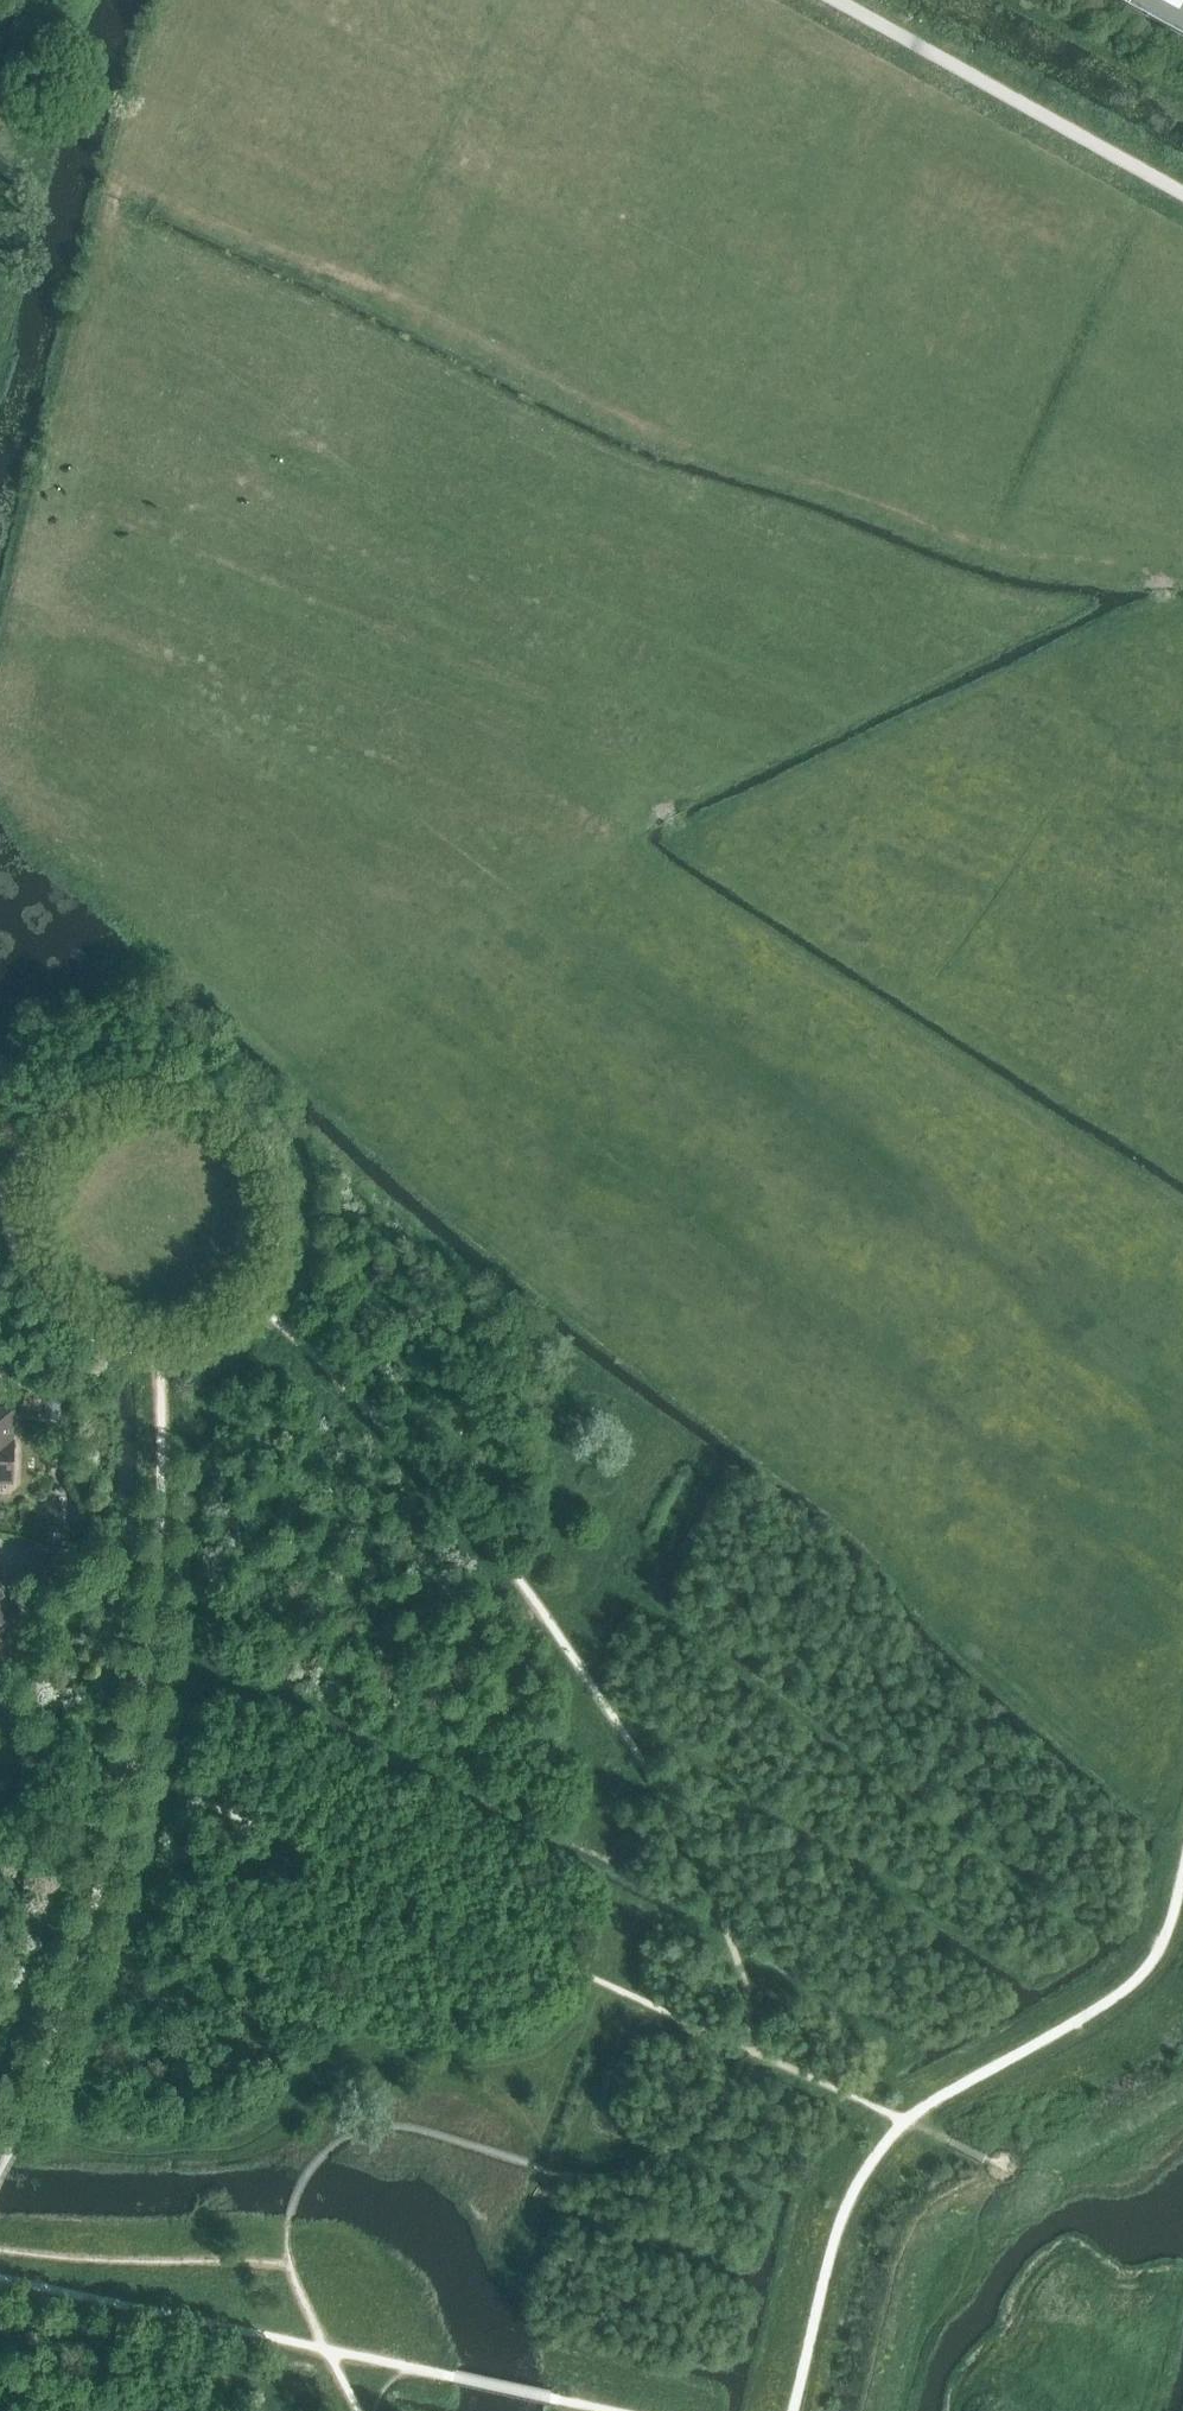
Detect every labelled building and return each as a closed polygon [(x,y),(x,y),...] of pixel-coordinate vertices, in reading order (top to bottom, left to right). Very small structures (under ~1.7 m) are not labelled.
[(1127,3),(1182,34),(1182,0),(1121,0),(1127,3)] [(47,1402),(46,1419),(60,1420),(61,1403),(47,1402)] [(12,1482),(13,1443),(11,1443),(12,1411),(0,1410),(0,1481),(12,1482)] [(77,1550),(41,1544),(38,1565),(74,1571),(77,1550)] [(18,1611),(0,1585),(0,1624),(18,1611)] [(26,1892),(38,1884),(26,1867),(14,1875),(26,1892)]
